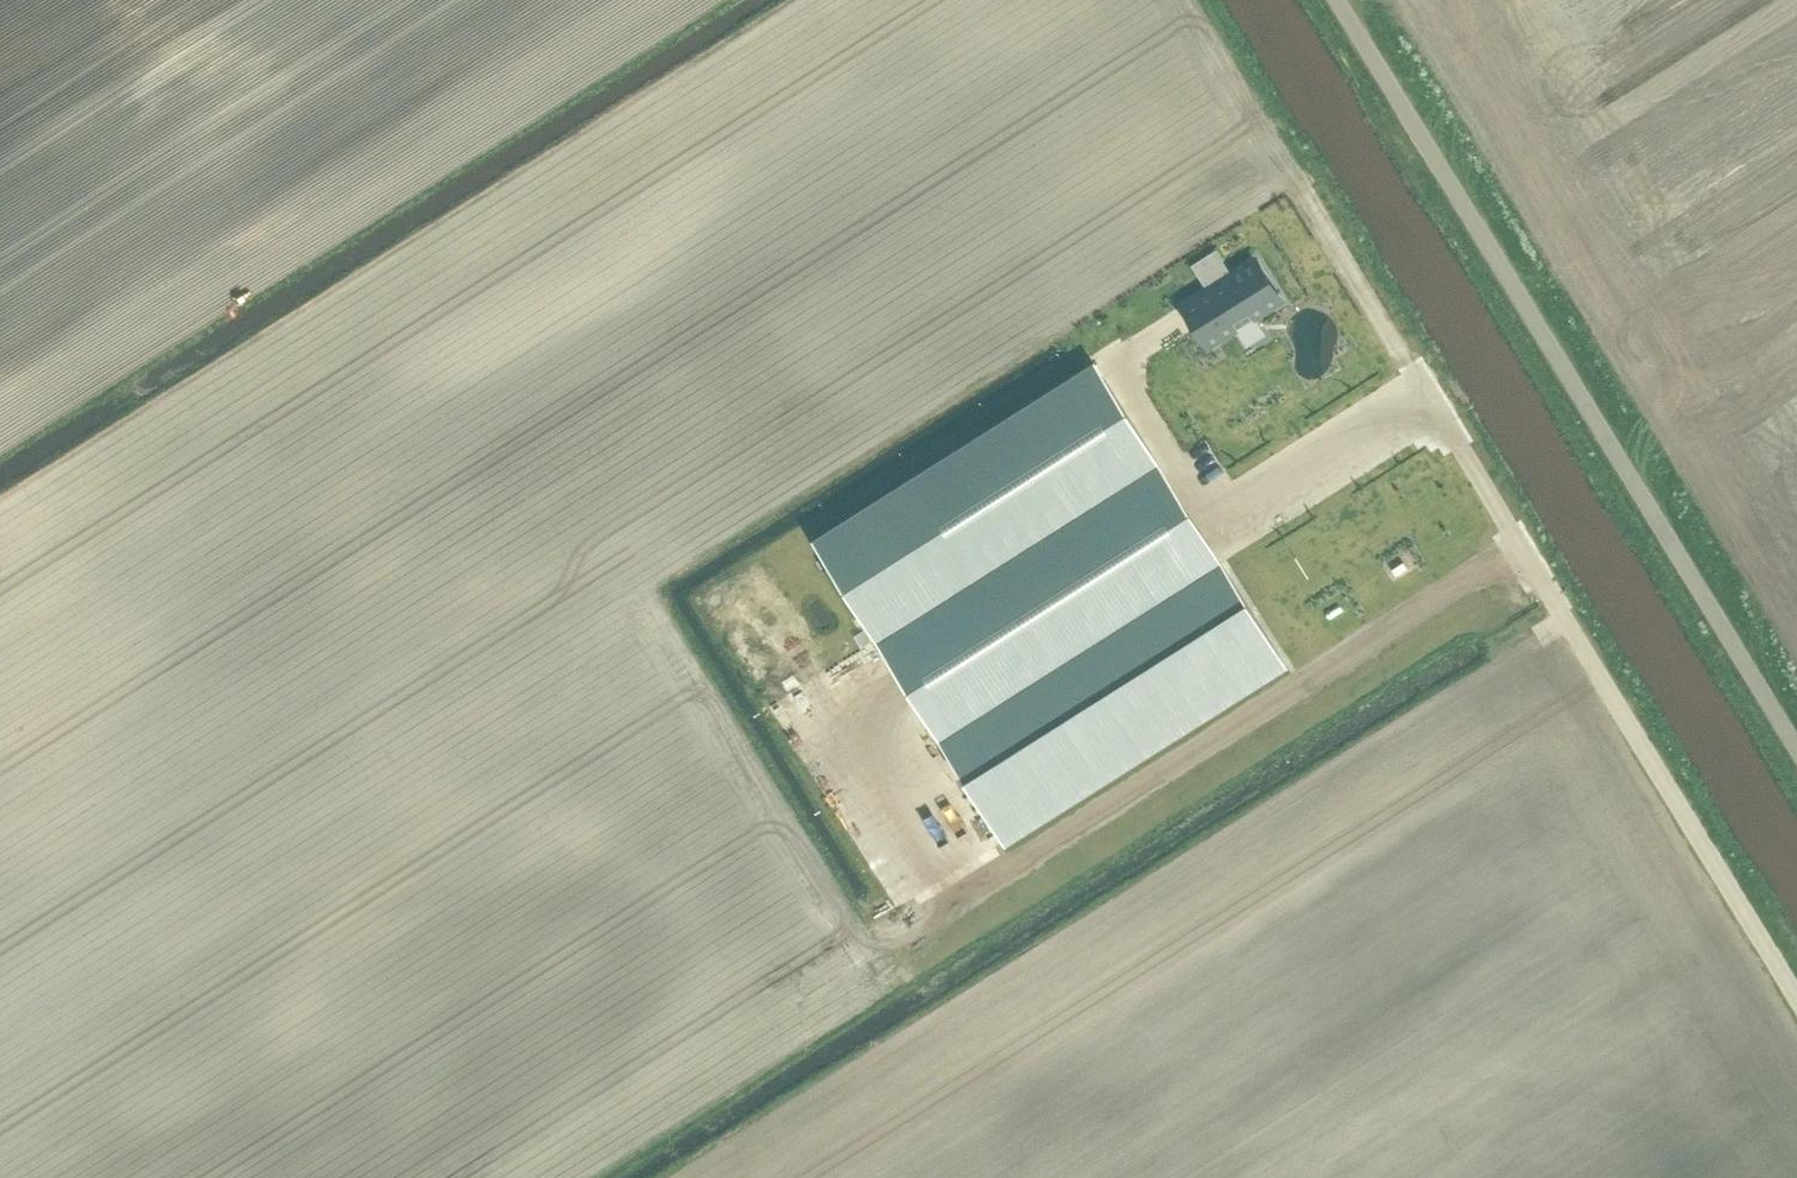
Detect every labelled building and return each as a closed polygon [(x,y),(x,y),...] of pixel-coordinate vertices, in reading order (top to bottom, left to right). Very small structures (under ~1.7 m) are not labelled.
[(1247,244),(1175,290),(1200,330),(1273,284),(1247,244)] [(813,539),(877,639),(1158,462),(1095,361),(813,539)] [(1158,462),(877,639),(940,739),(1222,562),(1158,462)] [(1286,662),(1222,562),(940,739),(1004,840),(1286,662)]
